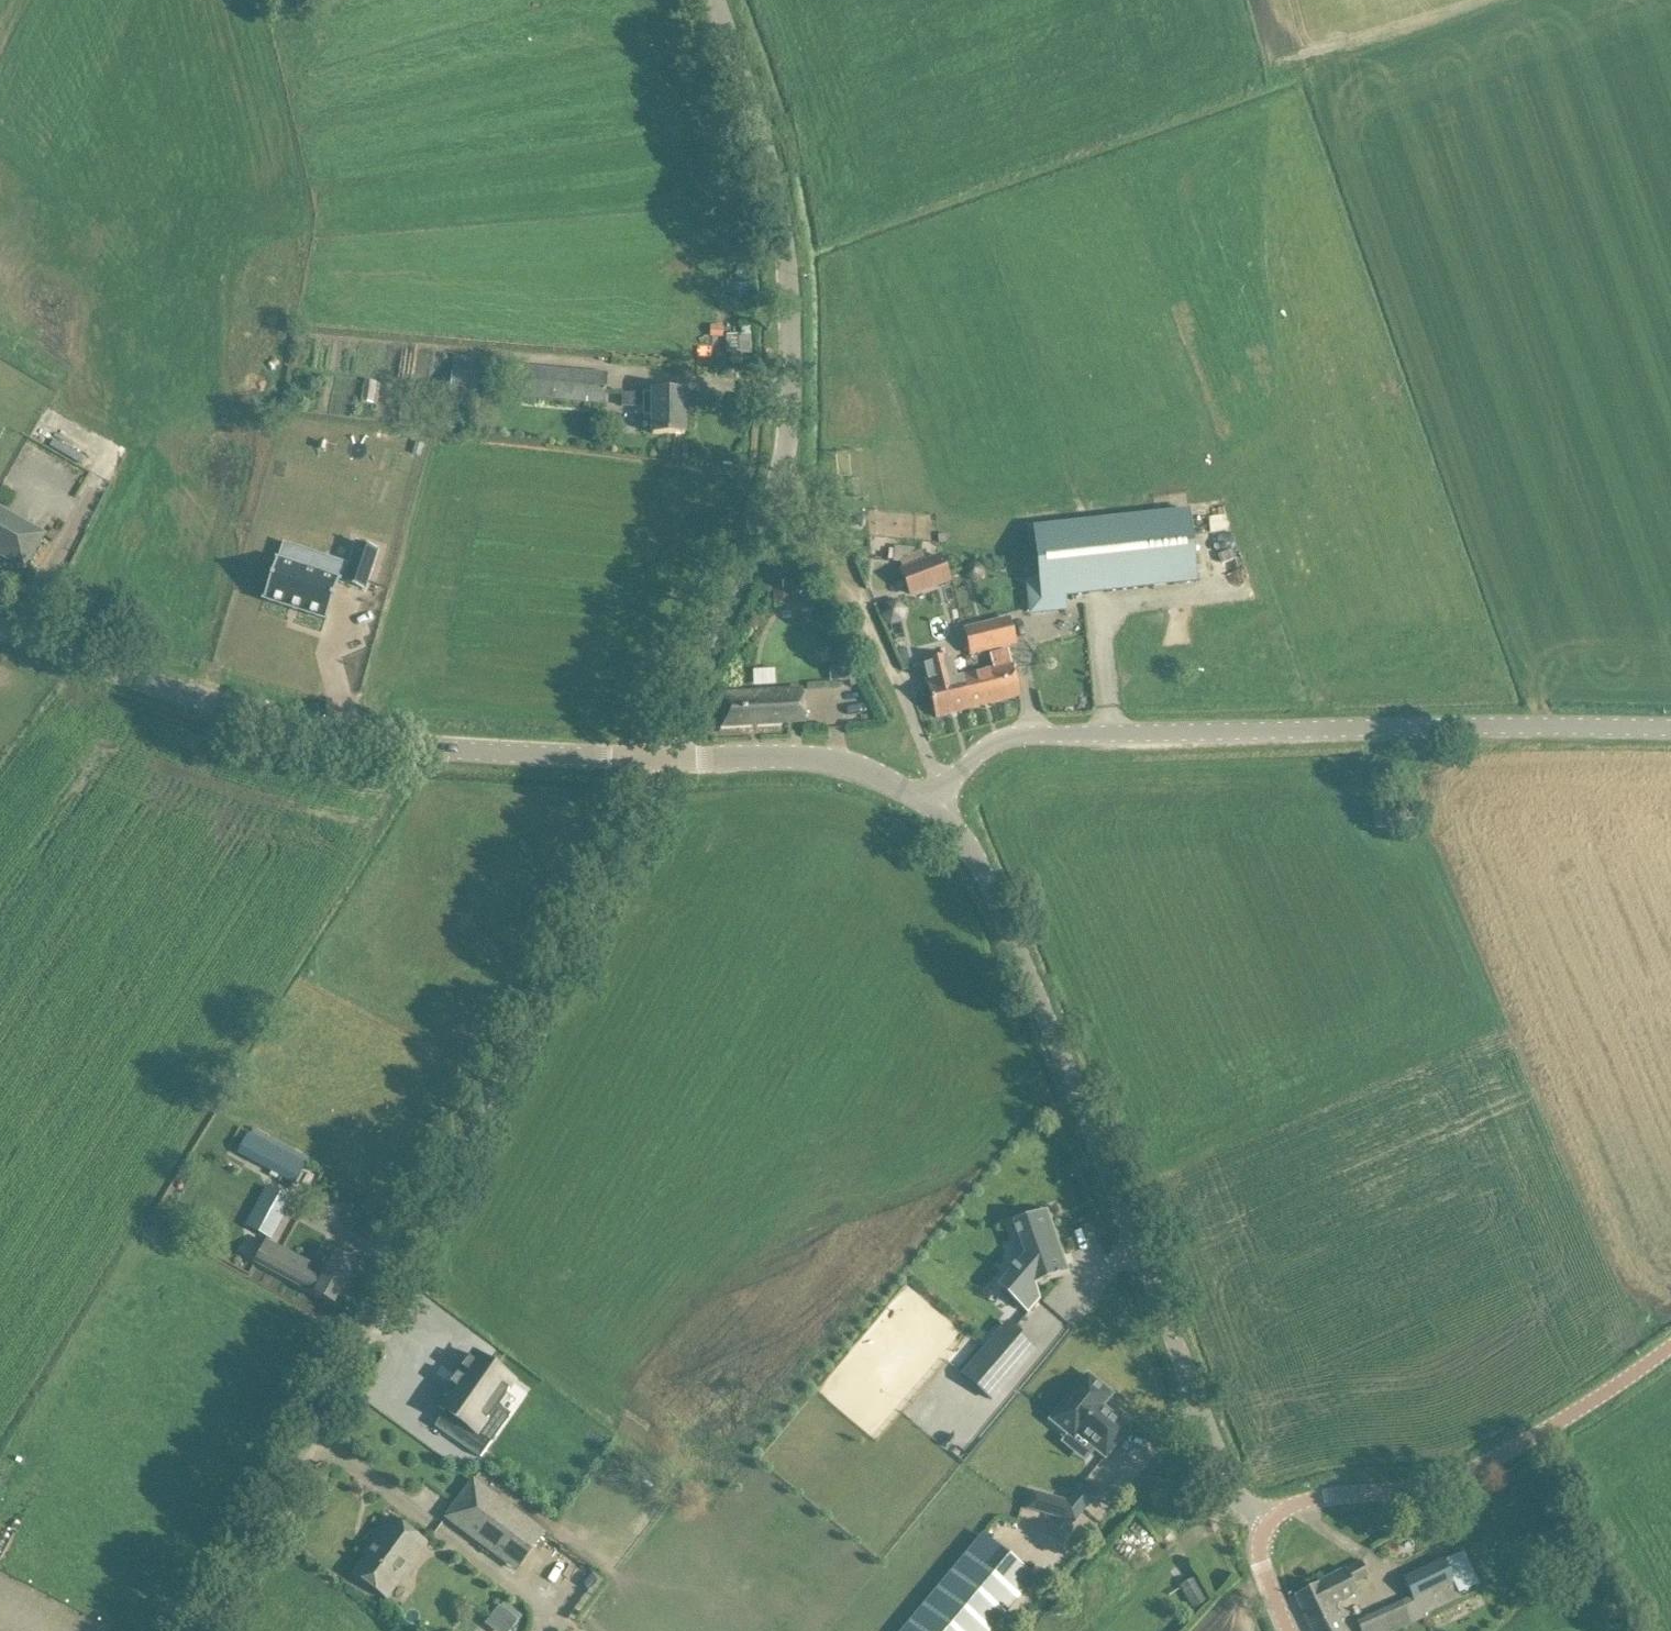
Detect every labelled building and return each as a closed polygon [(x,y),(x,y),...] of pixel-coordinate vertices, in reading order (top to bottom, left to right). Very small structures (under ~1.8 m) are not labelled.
[(452,361),(450,391),(477,393),(478,380),(490,381),(492,365),(452,361)] [(525,366),(522,397),(603,405),(606,373),(525,366)] [(652,434),(685,435),(685,392),(653,392),(653,394),(643,394),(643,416),(653,416),(652,434)] [(24,568),(43,535),(0,510),(0,554),(24,568)] [(1041,600),(1197,582),(1189,510),(1033,528),(1041,600)] [(262,598),(261,601),(327,622),(327,619),(326,619),(337,586),(342,588),(343,585),(362,592),(361,594),(364,595),(379,549),(376,549),(376,550),(357,544),(358,543),(355,542),(348,565),(334,560),(329,576),(275,559),(274,562),(275,562),(264,598),(262,598)] [(940,557),(902,572),(911,595),(949,580),(940,557)] [(773,588),(774,604),(797,602),(796,578),(776,579),(776,588),(773,588)] [(1014,643),(1008,620),(966,630),(971,653),(1014,643)] [(995,669),(962,677),(969,709),(1019,696),(1009,652),(992,656),(995,669)] [(935,718),(969,709),(962,677),(956,679),(950,657),(923,663),(928,683),(927,683),(935,718)] [(776,668),(754,669),(755,684),(777,683),(776,668)] [(723,726),(757,724),(805,722),(802,690),(720,695),(723,726)] [(306,1164),(266,1143),(256,1162),(295,1183),(306,1164)] [(247,1226),(272,1239),(292,1202),(268,1188),(247,1226)] [(1037,1250),(1019,1270),(1013,1265),(1010,1269),(1014,1272),(1002,1286),(1019,1301),(1016,1304),(1028,1313),(1040,1299),(1035,1284),(1069,1272),(1047,1210),(1012,1222),(1014,1227),(1013,1228),(1013,1229),(1014,1228),(1016,1235),(1015,1236),(1016,1237),(1017,1236),(1019,1242),(1032,1237),(1037,1250)] [(255,1262),(339,1307),(360,1267),(331,1251),(317,1277),(296,1265),(299,1261),(266,1243),(255,1262)] [(1006,1322),(962,1374),(991,1400),(1036,1348),(1006,1322)] [(436,1423),(435,1426),(481,1458),(491,1442),(477,1432),(486,1420),(487,1421),(488,1419),(486,1418),(506,1391),(508,1392),(509,1391),(507,1390),(512,1382),(474,1355),(470,1359),(469,1358),(468,1360),(469,1361),(464,1369),(462,1367),(462,1369),(463,1370),(459,1376),(458,1374),(457,1376),(458,1377),(453,1385),(451,1384),(450,1385),(452,1386),(438,1406),(450,1415),(441,1427),(436,1423)] [(1129,1429),(1102,1406),(1111,1395),(1088,1375),(1050,1420),(1069,1435),(1072,1431),(1105,1458),(1129,1429)] [(517,1570),(544,1534),(473,1481),(446,1518),(517,1570)] [(1031,1491),(1026,1509),(1074,1522),(1099,1492),(1085,1481),(1067,1502),(1031,1491)] [(376,1545),(354,1574),(386,1598),(406,1571),(402,1569),(422,1542),(426,1545),(426,1544),(391,1517),(372,1542),(376,1545)] [(1007,1610),(1033,1578),(983,1536),(904,1630),(989,1630),(1007,1610)] [(1462,1551),(1403,1579),(1411,1597),(1412,1596),(1421,1615),(1460,1596),(1459,1594),(1478,1584),(1462,1551)] [(1369,1576),(1362,1561),(1294,1595),(1309,1627),(1336,1614),(1339,1613),(1335,1603),(1357,1593),(1353,1584),(1369,1576)] [(1193,1577),(1179,1586),(1192,1609),(1207,1600),(1193,1577)] [(1357,1622),(1361,1630),(1393,1630),(1411,1623),(1402,1601),(1357,1622)] [(505,1630),(511,1630),(518,1622),(500,1608),(491,1621),(505,1630)] [(1336,1614),(1309,1627),(1311,1630),(1345,1630),(1336,1614)] [(484,1621),(477,1630),(497,1630),(484,1621)]
